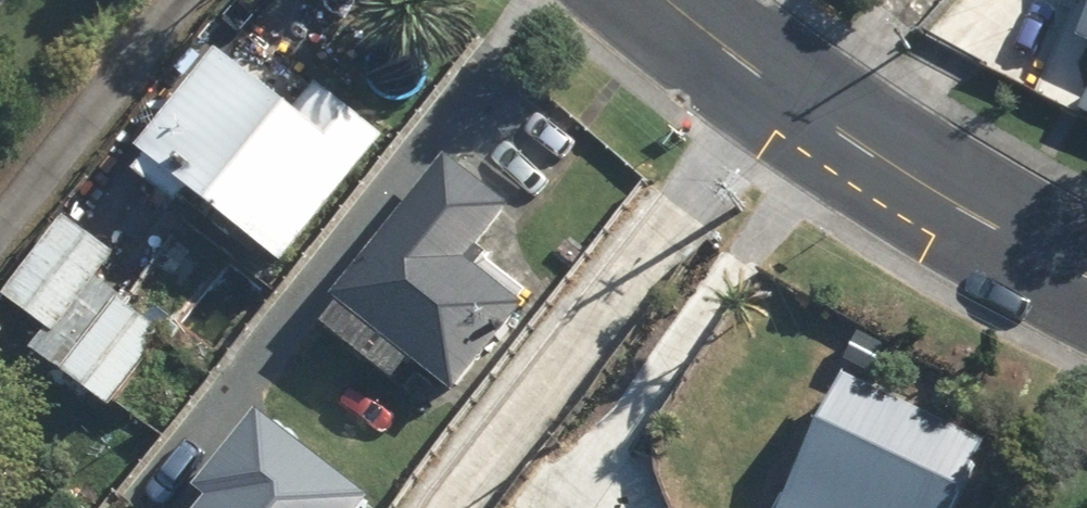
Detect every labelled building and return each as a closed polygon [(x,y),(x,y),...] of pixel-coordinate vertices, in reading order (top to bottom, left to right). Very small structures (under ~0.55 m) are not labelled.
[(1072,5),(1086,12),(1086,0),(1074,0),(1072,5)] [(1086,57),(1086,26),(1075,52),(1086,57)] [(138,167),(281,277),(378,154),(314,103),(293,130),(214,69),(138,167)] [(451,158),(449,163),(325,323),(400,380),(414,360),(460,395),(527,309),(471,267),(516,208),(451,158)] [(60,386),(116,313),(88,292),(109,265),(59,229),(1,310),(45,342),(30,363),(60,386)] [(116,313),(60,386),(106,421),(162,348),(116,313)] [(836,364),(867,381),(882,350),(851,335),(836,364)] [(974,448),(832,380),(771,507),(945,507),(974,448)] [(361,495),(252,410),(192,486),(206,496),(197,507),(351,507),(361,495)]
